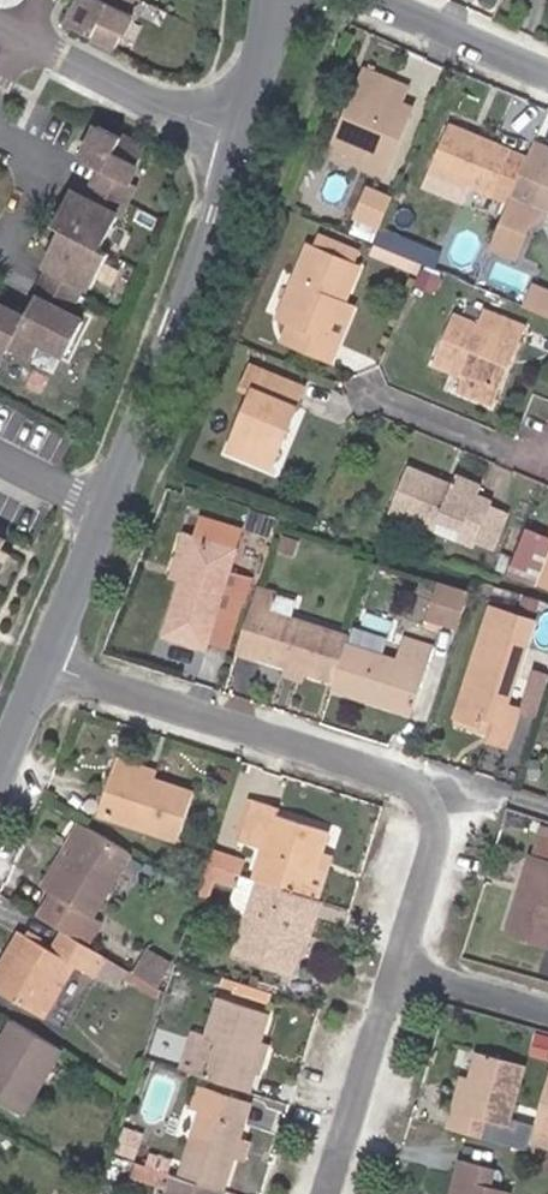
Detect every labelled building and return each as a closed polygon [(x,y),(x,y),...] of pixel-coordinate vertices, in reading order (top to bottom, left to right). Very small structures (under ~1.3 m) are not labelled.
[(115,48),(132,15),(125,11),(130,0),(82,0),(69,25),(115,48)] [(407,86),(365,69),(346,114),(362,120),(373,92),(401,103),(407,86)] [(384,176),(412,107),(401,103),(373,92),(362,120),(346,114),(330,154),(384,176)] [(507,203),(526,157),(449,124),(423,187),(461,203),(468,187),(507,203)] [(99,127),(81,160),(98,168),(82,199),(69,193),(53,226),(61,231),(43,264),(46,265),(31,296),(34,298),(24,318),(0,306),(0,349),(7,352),(8,348),(31,360),(40,342),(65,355),(82,322),(66,314),(82,283),(91,288),(108,255),(100,250),(134,185),(128,182),(144,150),(99,127)] [(532,142),(526,157),(507,203),(530,213),(532,208),(547,214),(547,148),(532,142)] [(378,227),(391,198),(368,188),(356,217),(378,227)] [(414,244),(381,229),(375,242),(409,256),(414,244)] [(344,303),(359,267),(352,264),(358,251),(320,235),(315,249),(308,246),(277,318),(289,323),(282,341),(331,362),(339,344),(329,340),(344,303)] [(409,256),(375,242),(369,256),(417,275),(422,262),(409,256)] [(420,302),(426,288),(416,284),(410,298),(420,302)] [(534,286),(526,306),(547,315),(547,292),(534,286)] [(339,344),(354,307),(344,303),(329,340),(339,344)] [(497,391),(524,327),(485,311),(480,325),(456,315),(435,365),(464,377),(497,391)] [(266,466),(280,433),(285,436),(305,388),(251,365),(241,389),(252,393),(228,450),(266,466)] [(497,391),(464,377),(459,391),(491,405),(497,391)] [(271,468),(285,436),(280,433),(266,466),(271,468)] [(478,496),(481,486),(456,475),(452,486),(407,467),(389,511),(436,530),(440,520),(462,530),(458,539),(457,542),(473,549),(476,543),(491,506),(493,502),(478,496)] [(495,552),(511,513),(491,506),(476,543),(495,552)] [(208,642),(230,573),(236,550),(234,549),(241,530),(201,518),(195,538),(193,538),(180,580),(163,636),(206,648),(208,642)] [(271,540),(275,525),(253,518),(248,533),(271,540)] [(462,530),(440,520),(436,530),(458,539),(462,530)] [(180,580),(193,538),(184,535),(171,577),(180,580)] [(535,581),(547,586),(547,549),(535,581)] [(0,550),(0,575),(10,555),(0,550)] [(228,647),(242,597),(245,598),(251,580),(230,573),(208,642),(228,647)] [(458,628),(470,591),(441,582),(429,619),(458,628)] [(345,644),(348,637),(292,619),(271,612),(276,596),(277,594),(257,588),(237,650),(285,666),(306,673),(333,682),(345,644)] [(292,619),(297,603),(276,596),(271,612),(292,619)] [(537,611),(540,601),(523,597),(520,606),(537,611)] [(507,705),(534,621),(490,607),(454,717),(481,725),(483,718),(492,720),(487,735),(486,740),(507,747),(519,709),(507,705)] [(427,670),(433,648),(403,638),(396,660),(427,670)] [(427,670),(396,660),(345,644),(333,682),(331,689),(380,705),(384,696),(415,706),(427,670)] [(547,684),(547,667),(536,664),(529,687),(546,692),(547,684)] [(304,681),(306,673),(285,666),(283,674),(304,681)] [(538,715),(546,692),(529,687),(521,709),(538,715)] [(415,706),(384,696),(380,705),(413,715),(415,706)] [(487,735),(492,720),(483,718),(481,725),(454,717),(452,724),(487,735)] [(154,780),(156,772),(116,758),(113,766),(154,780)] [(178,841),(194,793),(154,780),(113,766),(97,814),(178,841)] [(321,854),(328,831),(277,815),(279,808),(250,799),(237,841),(263,849),(253,880),(258,881),(308,897),(321,854)] [(93,916),(130,854),(79,823),(64,848),(70,851),(48,891),(51,894),(38,917),(63,932),(87,946),(102,922),(93,916)] [(539,837),(533,857),(530,857),(506,933),(547,946),(547,840),(539,837)] [(48,891),(70,851),(64,848),(41,887),(48,891)] [(240,876),(245,862),(212,851),(207,865),(240,876)] [(318,900),(331,858),(321,854),(308,897),(315,899),(318,900)] [(240,876),(207,865),(198,894),(197,896),(208,900),(214,880),(237,885),(240,876)] [(247,915),(258,881),(253,880),(241,876),(230,909),(247,915)] [(302,941),(315,899),(308,897),(258,881),(247,915),(234,955),(292,973),(302,941)] [(307,943),(321,901),(318,900),(315,899),(302,941),(307,943)] [(106,958),(87,946),(63,932),(51,950),(19,931),(0,965),(0,992),(44,1018),(74,966),(94,977),(95,976),(106,958)] [(158,985),(172,964),(147,950),(135,971),(158,985)] [(123,979),(128,971),(106,958),(95,976),(117,989),(123,979)] [(159,989),(128,971),(123,979),(154,997),(159,989)] [(250,1072),(260,1041),(270,1014),(219,998),(206,1035),(194,1075),(249,1092),(255,1074),(250,1072)] [(62,1050),(12,1020),(0,1040),(0,1101),(23,1115),(62,1050)] [(194,1075),(206,1035),(193,1031),(181,1070),(194,1075)] [(258,1075),(268,1044),(260,1041),(250,1072),(255,1074),(258,1075)] [(511,1119),(525,1065),(477,1052),(470,1079),(461,1114),(452,1111),(447,1129),(527,1152),(530,1144),(535,1125),(511,1119)] [(461,1114),(470,1079),(462,1076),(452,1111),(461,1114)] [(535,1125),(547,1128),(547,1078),(535,1125)] [(239,1138),(244,1123),(234,1120),(241,1101),(198,1087),(191,1107),(201,1110),(179,1177),(222,1191),(233,1158),(239,1138)] [(244,1123),(251,1104),(241,1101),(234,1120),(244,1123)] [(134,1159),(143,1130),(127,1124),(116,1153),(134,1159)] [(535,1125),(530,1144),(547,1148),(547,1128),(535,1125)] [(243,1162),(250,1141),(239,1138),(233,1158),(243,1162)] [(511,1193),(492,1187),(495,1177),(497,1170),(460,1159),(456,1177),(463,1179),(459,1193),(510,1193),(511,1193)] [(172,1174),(135,1163),(131,1177),(168,1188),(172,1174)] [(223,1191),(222,1191),(179,1177),(172,1174),(168,1188),(166,1193),(222,1193),(223,1191)] [(463,1179),(456,1177),(451,1193),(459,1193),(463,1179)] [(511,1193),(515,1182),(495,1177),(492,1187),(511,1193)]
